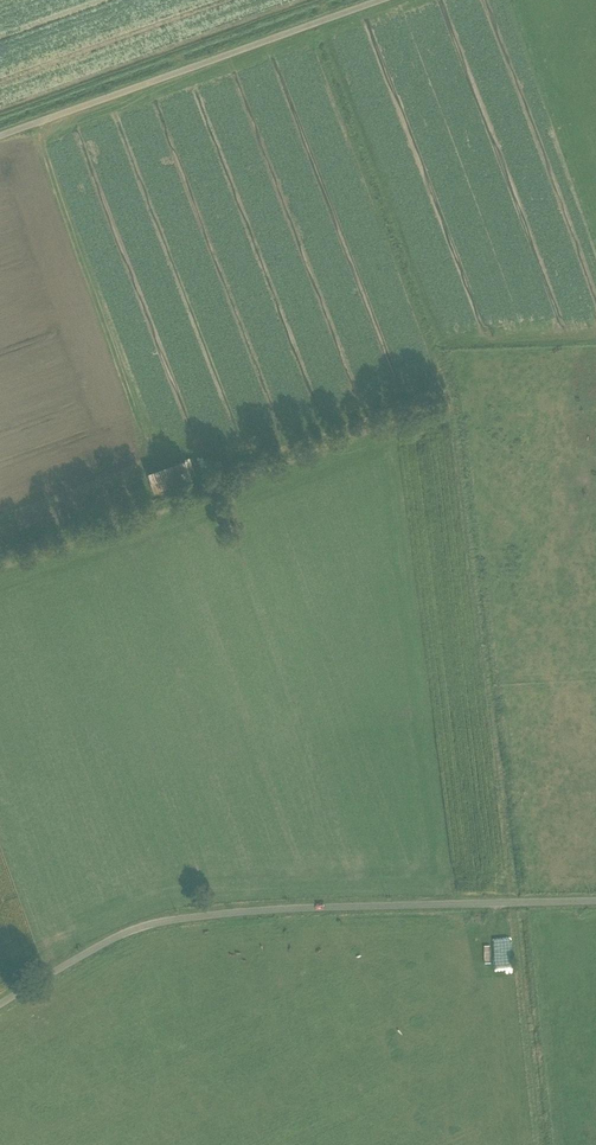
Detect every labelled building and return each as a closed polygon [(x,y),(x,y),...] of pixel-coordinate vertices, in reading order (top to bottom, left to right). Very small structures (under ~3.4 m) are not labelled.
[(156,474),(163,492),(199,479),(192,461),(156,474)]
